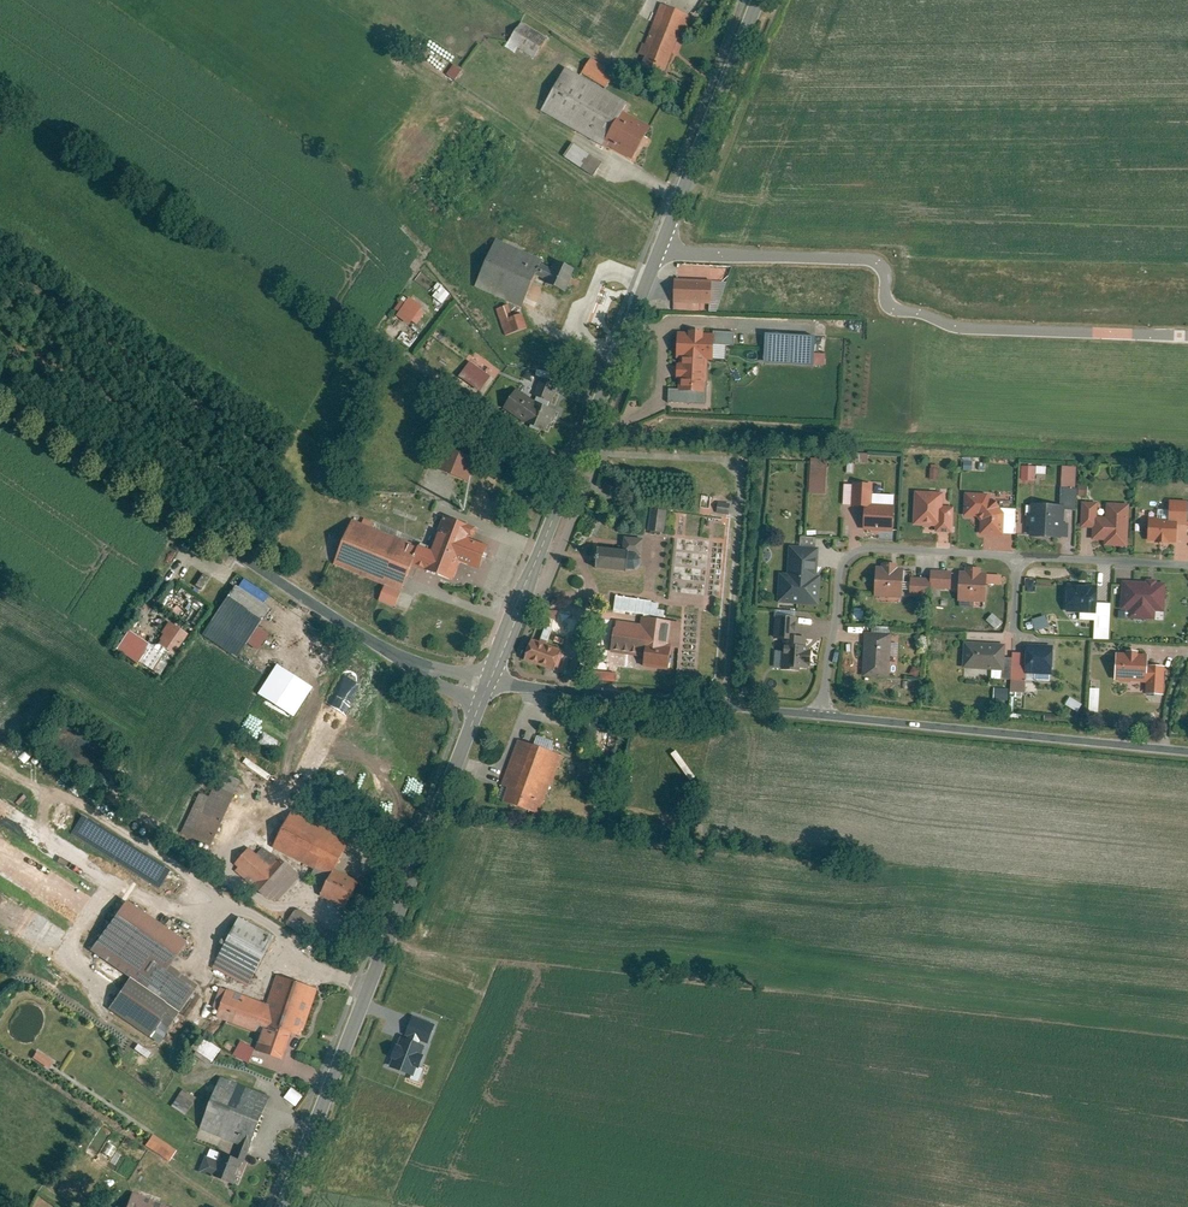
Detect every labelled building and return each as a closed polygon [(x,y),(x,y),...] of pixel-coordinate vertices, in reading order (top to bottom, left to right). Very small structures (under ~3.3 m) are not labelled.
[(644,61),(640,69),(664,79),(690,20),(658,6),(636,57),(644,61)] [(516,47),(533,57),(546,35),(519,20),(503,46),(513,51),(516,47)] [(588,58),(579,72),(602,87),(612,74),(588,58)] [(453,79),(460,70),(452,64),(445,74),(453,79)] [(630,106),(565,70),(541,115),(633,165),(652,130),(625,114),(630,106)] [(592,175),(600,160),(568,143),(560,158),(592,175)] [(541,263),(493,242),(473,290),(521,310),(541,263)] [(565,292),(575,270),(556,262),(552,269),(541,265),(536,276),(547,281),(546,284),(565,292)] [(711,284),(673,283),(672,310),(710,311),(711,284)] [(403,296),(391,315),(406,324),(409,321),(415,325),(425,310),(403,296)] [(507,307),(495,311),(503,338),(526,331),(521,312),(509,315),(507,307)] [(714,338),(676,336),(674,363),(679,363),(677,396),(705,398),(706,363),(713,363),(714,338)] [(815,341),(764,338),(762,367),(813,371),(815,341)] [(476,393),(490,377),(469,359),(455,375),(476,393)] [(548,405),(555,384),(542,379),(535,400),(548,405)] [(516,391),(505,411),(542,432),(553,413),(516,391)] [(447,449),(439,470),(468,482),(473,459),(447,449)] [(852,452),(852,462),(867,463),(867,453),(852,452)] [(928,464),(927,479),(937,479),(938,465),(928,464)] [(1034,482),(1034,474),(1044,474),(1044,466),(1019,466),(1019,482),(1034,482)] [(807,467),(807,493),(824,493),(824,467),(807,467)] [(863,512),(862,534),(892,536),(893,510),(871,509),(872,489),(852,488),(851,511),(863,512)] [(942,496),(913,496),(912,530),(935,531),(934,538),(953,538),(953,511),(942,510),(942,496)] [(987,498),(964,497),(963,522),(976,522),(979,526),(979,538),(1003,538),(1003,516),(987,498)] [(726,514),(728,502),(714,500),(712,512),(726,514)] [(1148,544),(1162,544),(1162,549),(1177,549),(1178,530),(1187,530),(1187,504),(1168,504),(1168,522),(1148,521),(1148,544)] [(1097,505),(1080,505),(1079,531),(1093,531),(1092,544),(1105,544),(1105,550),(1127,551),(1128,508),(1105,507),(1105,519),(1097,519),(1097,505)] [(1064,507),(1026,506),(1025,542),(1061,543),(1061,540),(1068,540),(1069,524),(1064,524),(1064,507)] [(664,510),(648,508),(646,531),(662,533),(664,510)] [(431,552),(353,520),(334,565),(384,586),(378,601),(395,608),(413,566),(453,581),(460,563),(480,570),(488,546),(473,541),(477,529),(443,517),(431,552)] [(622,555),(598,554),(597,574),(635,576),(640,572),(642,543),(623,542),(622,555)] [(818,551),(788,549),(786,574),(773,573),(771,608),(819,611),(821,580),(816,580),(818,551)] [(875,570),(874,600),(903,601),(904,572),(896,572),(897,568),(885,568),(885,570),(875,570)] [(199,588),(205,576),(198,573),(192,585),(199,588)] [(958,575),(958,604),(986,604),(986,576),(981,576),(981,573),(966,573),(966,575),(958,575)] [(1146,584),(1121,583),(1119,615),(1129,615),(1129,621),(1155,622),(1155,614),(1165,614),(1166,586),(1157,585),(1157,581),(1146,581),(1146,584)] [(159,582),(153,596),(160,599),(166,585),(159,582)] [(1097,587),(1063,585),(1061,610),(1066,610),(1066,616),(1096,618),(1097,587)] [(267,610),(233,588),(204,634),(237,655),(267,610)] [(383,611),(377,623),(389,629),(396,617),(383,611)] [(1044,615),(1030,619),(1033,631),(1048,627),(1044,615)] [(638,626),(613,623),(608,667),(666,674),(669,650),(677,651),(681,625),(639,620),(638,626)] [(797,621),(773,621),(772,654),(781,654),(781,674),(811,675),(812,652),(806,652),(806,641),(796,641),(797,621)] [(176,655),(188,636),(170,623),(157,642),(176,655)] [(153,646),(132,632),(120,651),(142,664),(153,646)] [(892,636),(862,635),(860,680),(890,681),(892,636)] [(562,651),(530,640),(523,663),(555,673),(562,651)] [(1005,647),(962,646),(961,674),(1004,675),(1005,647)] [(1053,649),(1026,648),(1024,677),(1052,679),(1053,649)] [(1125,657),(1115,657),(1114,685),(1147,686),(1147,698),(1163,699),(1164,671),(1147,670),(1148,658),(1138,658),(1138,655),(1125,654),(1125,657)] [(331,753),(339,736),(334,736),(334,728),(350,693),(337,687),(316,733),(324,737),(298,738),(331,753)] [(992,688),(992,700),(1007,700),(1007,688),(992,688)] [(1097,712),(1097,688),(1088,688),(1087,712),(1097,712)] [(1064,704),(1076,711),(1080,704),(1068,697),(1064,704)] [(560,759),(516,743),(494,806),(538,822),(560,759)] [(217,771),(207,796),(196,792),(179,833),(211,845),(237,779),(217,771)] [(351,840),(293,809),(272,847),(323,872),(324,870),(334,875),(320,897),(346,911),(360,881),(337,869),(351,840)] [(157,888),(168,870),(79,815),(68,833),(157,888)] [(59,843),(53,858),(69,864),(76,845),(66,841),(64,845),(59,843)] [(302,875),(263,847),(257,854),(250,848),(235,865),(239,867),(236,872),(261,894),(279,900),(302,875)] [(186,946),(124,904),(89,956),(129,983),(108,1014),(158,1047),(196,990),(169,972),(186,946)] [(273,940),(237,922),(213,971),(249,989),(273,940)] [(318,992),(275,977),(265,1006),(226,992),(215,1022),(261,1038),(255,1055),(282,1064),(290,1041),(300,1045),(318,992)] [(422,1055),(421,1054),(424,1046),(401,1037),(397,1045),(395,1045),(391,1057),(393,1058),(390,1066),(413,1075),(416,1067),(418,1067),(422,1055)] [(194,1051),(212,1062),(220,1049),(203,1038),(194,1051)] [(231,1056),(247,1062),(253,1048),(238,1041),(231,1056)] [(46,1069),(51,1061),(34,1051),(29,1058),(46,1069)] [(197,1175),(233,1189),(269,1100),(221,1081),(199,1135),(238,1151),(234,1163),(221,1158),(218,1165),(204,1160),(197,1175)] [(293,1106),(301,1097),(289,1088),(282,1097),(293,1106)] [(185,1114),(194,1096),(179,1089),(171,1106),(185,1114)] [(148,1135),(143,1146),(168,1159),(174,1147),(148,1135)] [(131,1196),(128,1206),(162,1206),(131,1196)]
